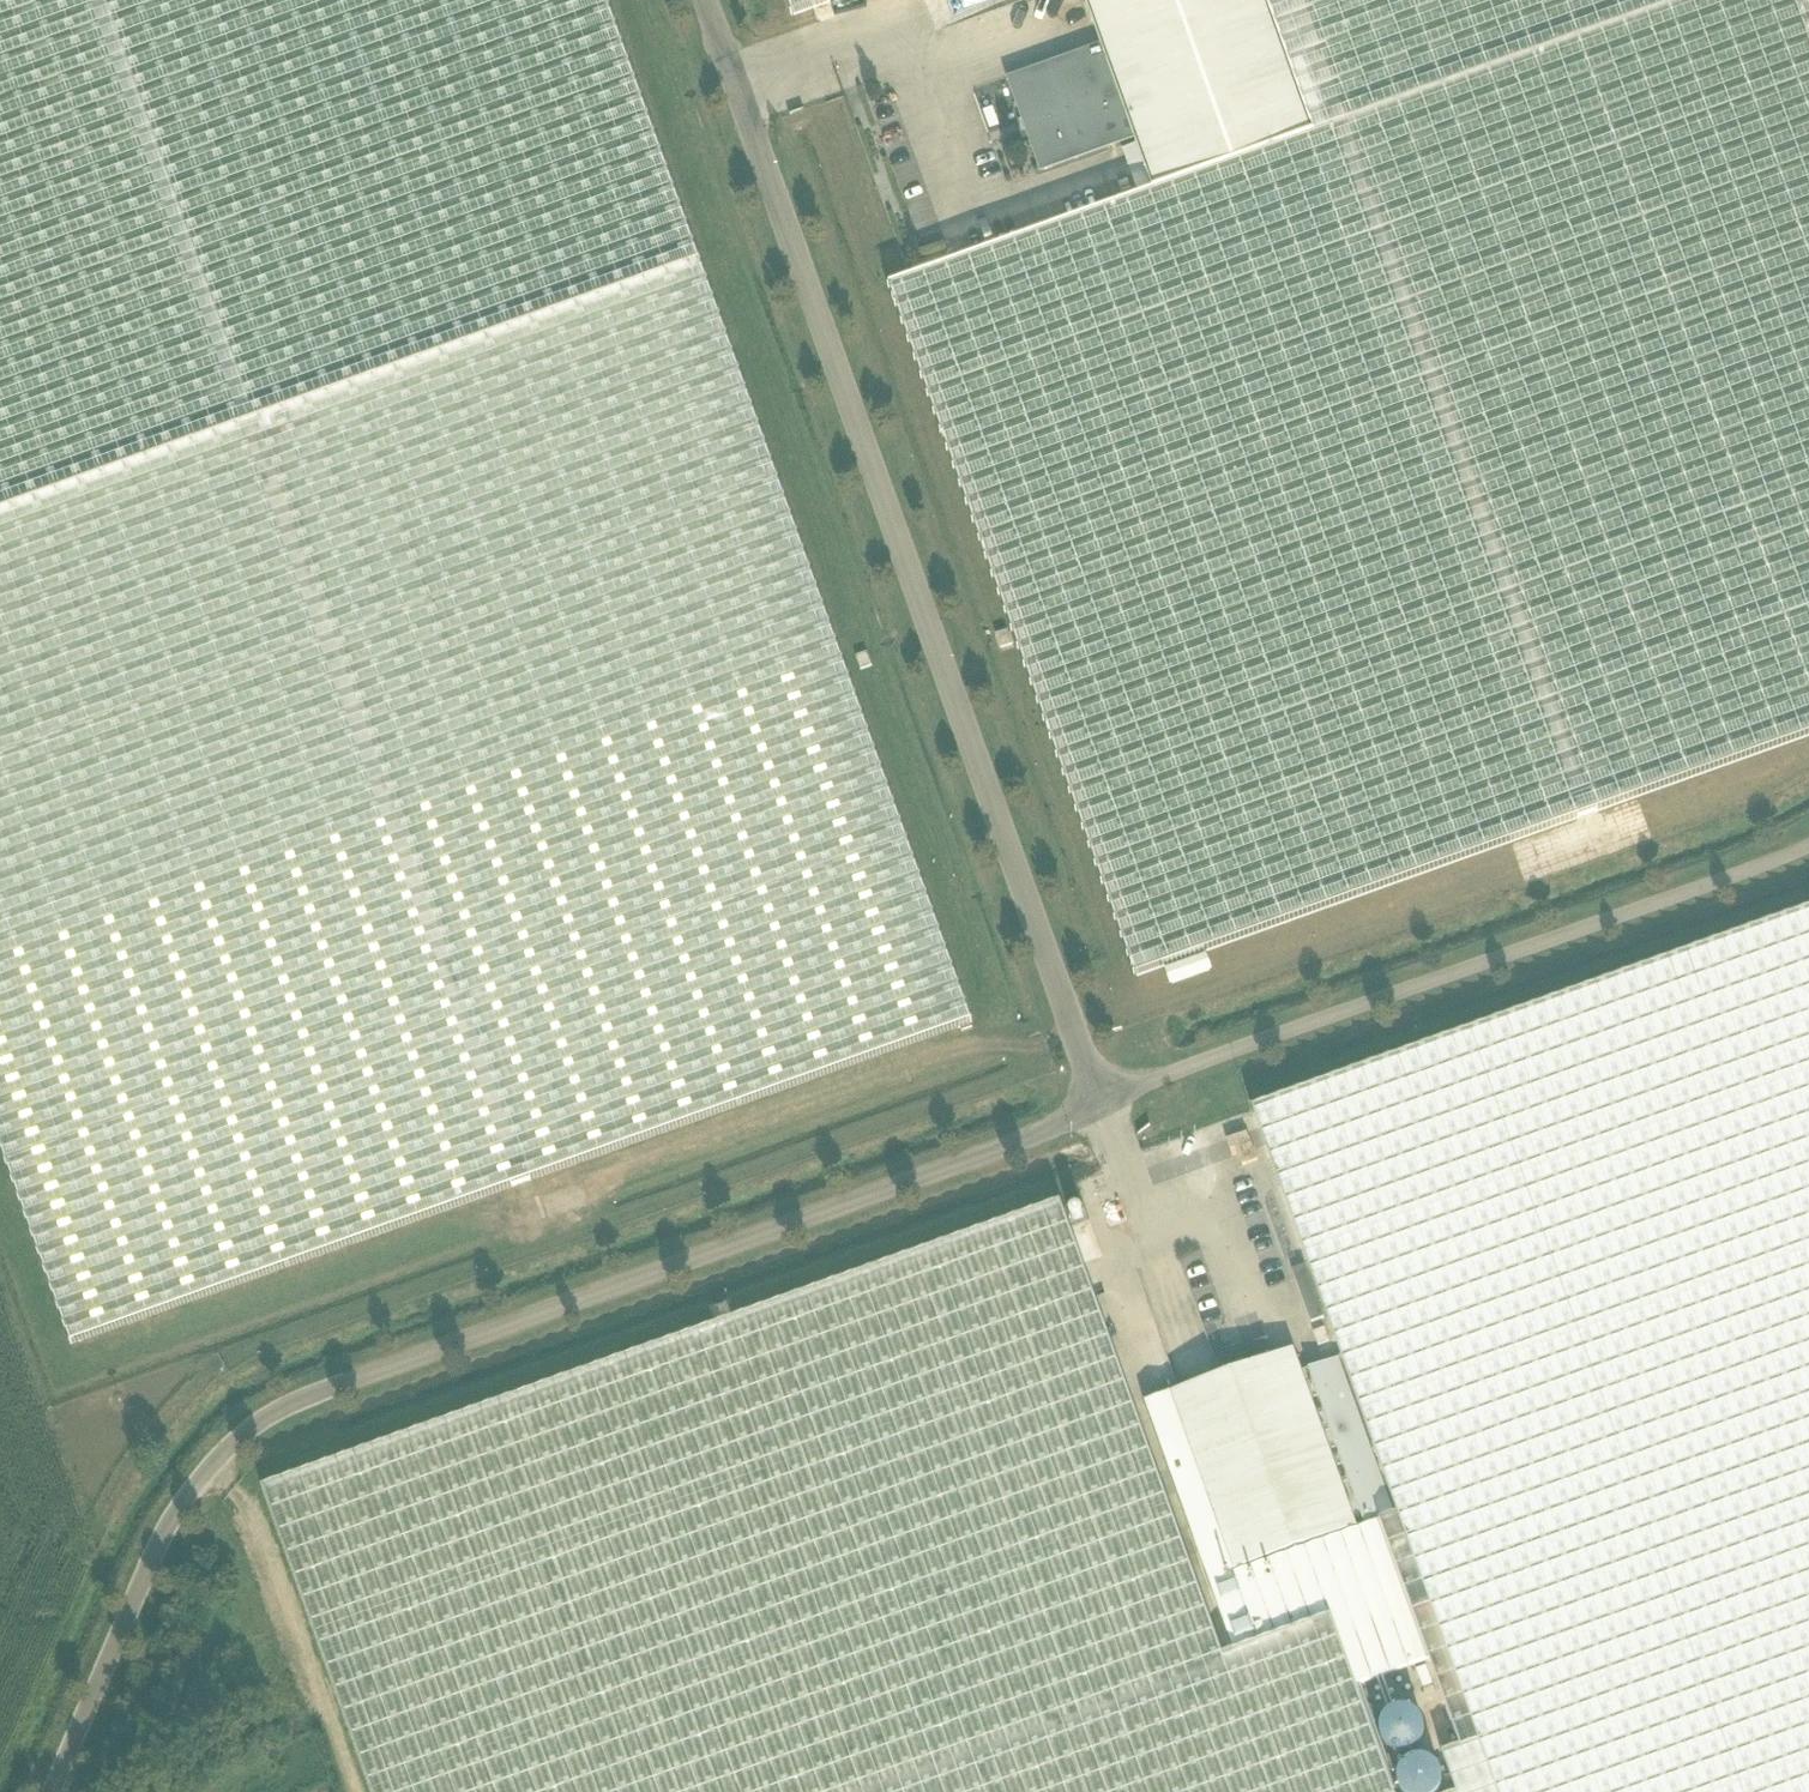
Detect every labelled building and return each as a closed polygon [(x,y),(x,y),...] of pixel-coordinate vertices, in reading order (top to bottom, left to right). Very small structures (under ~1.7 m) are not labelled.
[(71,1345),(970,1023),(604,0),(0,0),(0,1145),(71,1345)] [(793,16),(837,0),(787,0),(793,16)] [(1101,48),(1009,81),(1041,171),(1133,138),(1152,192),(1138,197),(892,285),(1138,977),(1808,738),(1808,17),(1803,0),(1084,0),(1101,48)] [(1251,1110),(1341,1360),(1301,1373),(1293,1350),(1273,1357),(1266,1339),(1213,1358),(1219,1376),(1168,1395),(1096,1191),(263,1488),(372,1791),(1393,1791),(1357,1693),(1434,1666),(1465,1752),(1447,1758),(1457,1791),(1808,1791),(1808,911),(1251,1110)] [(1431,1744),(1432,1738),(1431,1732),(1428,1727),(1424,1722),(1419,1719),(1414,1717),(1408,1716),(1402,1717),(1396,1720),(1392,1724),(1388,1729),(1386,1734),(1386,1740),(1387,1746),(1389,1752),(1393,1756),(1398,1760),(1404,1762),(1410,1762),(1416,1761),(1421,1759),(1426,1755),(1429,1750),(1431,1744)] [(1449,1787),(1448,1781),(1446,1775),(1442,1771),(1437,1767),(1431,1765),(1425,1765),(1419,1766),(1414,1768),(1409,1772),(1406,1777),(1404,1783),(1403,1789),(1404,1791),(1449,1791),(1449,1787)]
